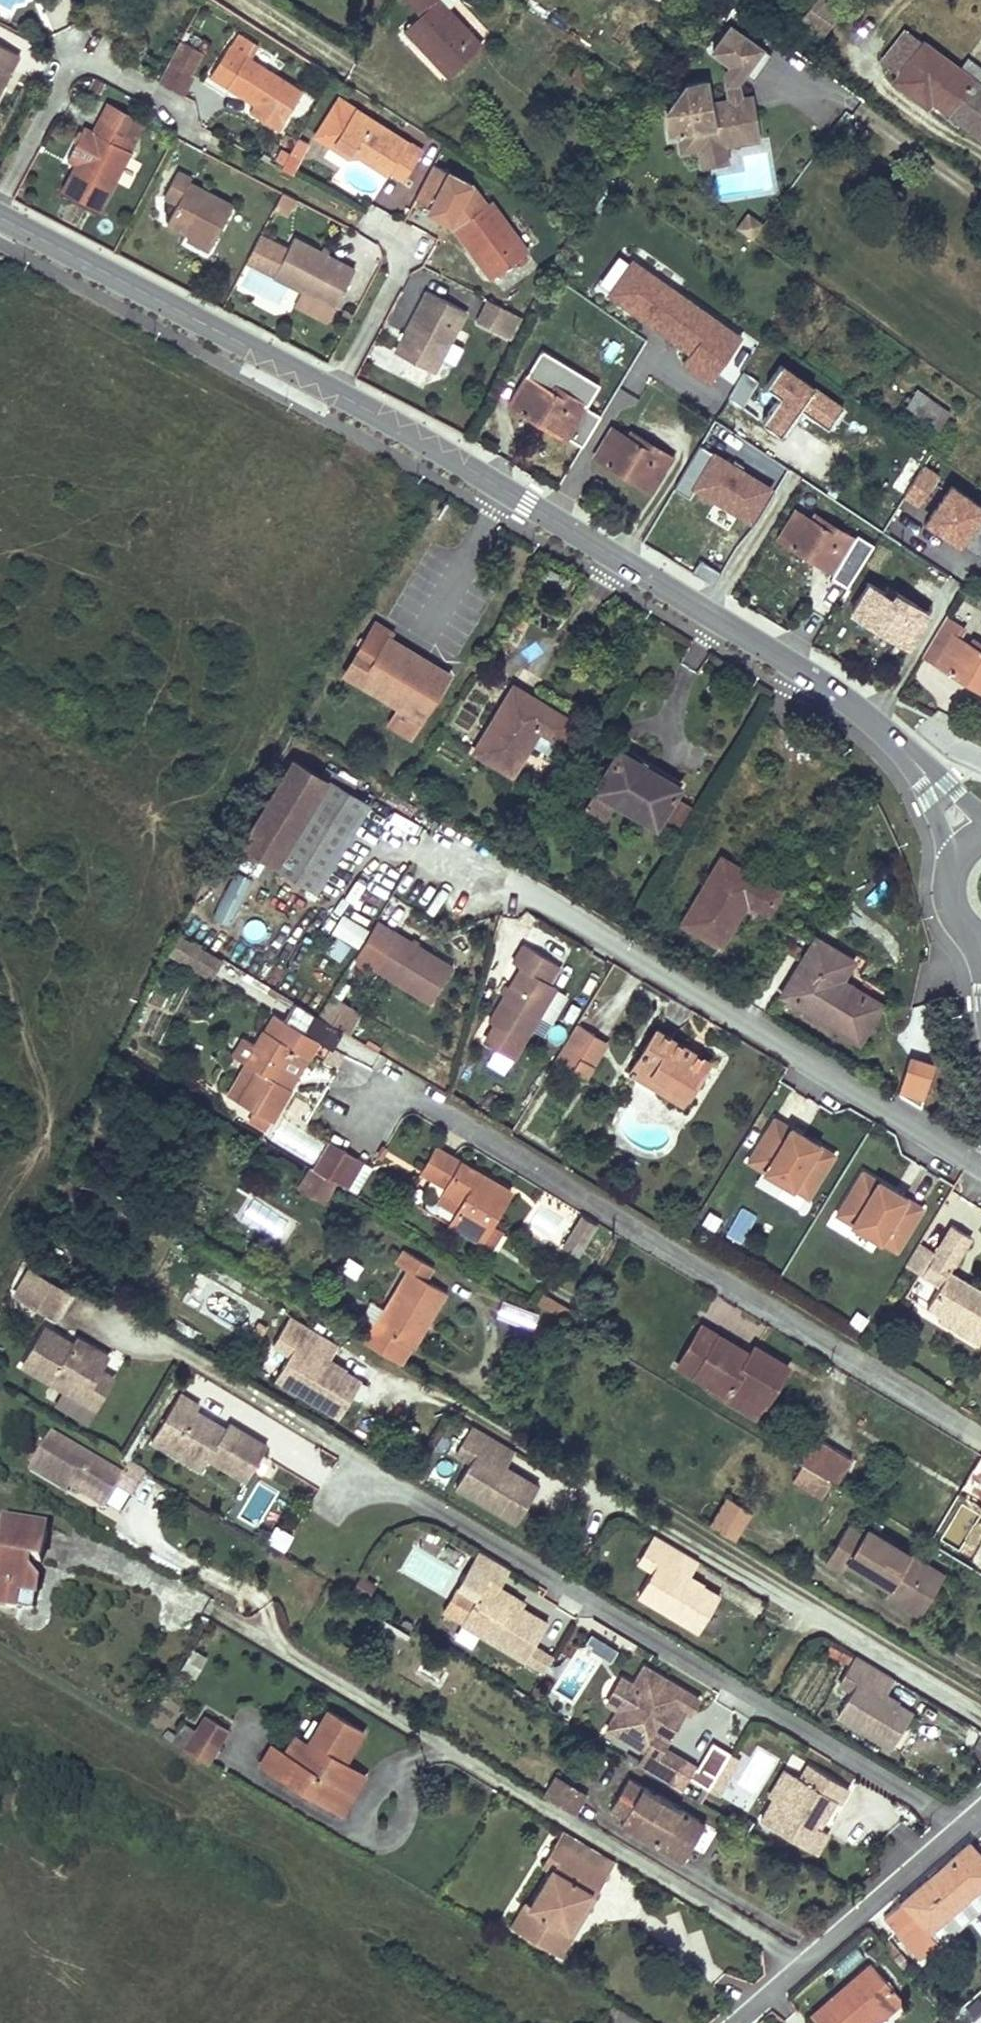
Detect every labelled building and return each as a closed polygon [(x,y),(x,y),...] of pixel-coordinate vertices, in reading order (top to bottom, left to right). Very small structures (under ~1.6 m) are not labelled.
[(404,27),(415,40),(419,36),(436,55),(434,56),(451,74),(481,45),(438,0),(434,0),(404,27)] [(809,4),(831,21),(841,8),(831,0),(812,0),(809,4)] [(809,4),(798,19),(821,36),(831,21),(809,4)] [(730,25),(712,49),(730,62),(744,72),(753,79),(771,55),(730,25)] [(905,29),(881,61),(898,73),(894,79),(927,104),(931,98),(980,136),(980,85),(959,68),(905,29)] [(179,40),(168,62),(190,74),(202,52),(179,40)] [(19,54),(0,45),(0,90),(19,54)] [(209,76),(254,106),(264,112),(259,118),(278,131),(302,93),(229,45),(209,76)] [(980,85),(980,67),(967,57),(959,68),(980,85)] [(190,74),(168,62),(157,82),(183,96),(194,75),(190,74)] [(742,141),(759,138),(752,95),(741,97),(738,79),(744,72),(730,62),(724,71),(728,99),(709,102),(711,112),(736,108),(742,141)] [(742,141),(736,108),(711,112),(709,102),(706,80),(684,84),(665,111),(668,132),(677,130),(681,151),(698,148),(701,165),(726,161),(724,144),(742,141)] [(404,180),(422,151),(337,97),(313,136),(331,147),(334,142),(357,156),(388,175),(390,171),(404,180)] [(254,106),(250,113),(259,118),(264,112),(254,106)] [(83,128),(72,148),(81,152),(74,164),(61,191),(100,211),(130,152),(125,148),(130,136),(98,119),(91,132),(83,128)] [(357,156),(334,142),(331,147),(347,157),(357,156)] [(72,148),(66,160),(74,164),(81,152),(72,148)] [(290,151),(281,167),(293,174),(301,157),(290,151)] [(165,224),(187,235),(209,247),(230,207),(187,184),(189,180),(175,173),(162,199),(175,205),(165,224)] [(293,198),(281,192),(273,207),(285,213),(293,198)] [(490,199),(453,226),(468,246),(472,243),(485,259),(481,262),(491,277),(528,250),(490,199)] [(748,225),(753,217),(745,211),(740,219),(748,225)] [(750,237),(761,222),(753,217),(748,225),(740,219),(735,226),(750,237)] [(292,238),(264,224),(258,235),(274,243),(260,270),(272,276),(292,238)] [(209,247),(187,235),(184,240),(207,252),(209,247)] [(258,235),(245,262),(260,270),(274,243),(258,235)] [(272,276),(300,290),(301,290),(335,307),(354,269),(292,238),(272,276)] [(709,331),(716,320),(618,250),(595,283),(619,301),(624,294),(638,304),(634,311),(687,349),(679,360),(707,379),(730,346),(709,331)] [(328,322),(335,307),(301,290),(294,305),(328,322)] [(429,290),(397,352),(434,371),(467,310),(429,290)] [(638,304),(624,294),(619,301),(634,311),(638,304)] [(485,298),(474,322),(509,337),(519,313),(485,298)] [(738,335),(716,320),(709,331),(730,346),(738,335)] [(840,407),(778,363),(763,384),(778,394),(759,420),(778,433),(797,407),(825,427),(840,407)] [(740,406),(757,380),(741,370),(725,395),(740,406)] [(549,390),(540,385),(525,377),(509,404),(564,437),(584,404),(553,384),(549,390)] [(553,384),(544,380),(540,385),(549,390),(553,384)] [(916,387),(904,404),(939,428),(951,410),(916,387)] [(634,441),(626,435),(611,426),(594,454),(651,487),(671,454),(638,434),(634,441)] [(638,434),(630,429),(626,435),(634,441),(638,434)] [(733,472),(725,467),(709,458),(693,486),(749,517),(768,485),(736,467),(733,472)] [(736,467),(728,463),(725,467),(733,472),(736,467)] [(917,504),(938,476),(922,465),(903,494),(917,504)] [(980,550),(980,507),(950,485),(926,520),(945,534),(948,530),(960,539),(958,542),(977,556),(980,550)] [(822,525),(814,521),(796,510),(779,538),(836,571),(857,539),(825,520),(822,525)] [(825,520),(817,515),(814,521),(822,525),(825,520)] [(960,539),(948,530),(945,534),(958,542),(960,539)] [(892,598),(884,593),(868,583),(852,610),(907,644),(928,612),(896,591),(892,598)] [(896,591),(888,587),(884,593),(892,598),(896,591)] [(938,664),(980,689),(980,649),(980,652),(970,646),(960,640),(967,628),(947,616),(923,655),(938,664)] [(344,673),(399,706),(420,718),(447,675),(387,639),(390,632),(374,622),(344,673)] [(974,640),(970,646),(980,652),(980,649),(980,644),(974,640)] [(512,686),(475,751),(512,773),(539,728),(559,739),(571,719),(512,686)] [(420,718),(399,706),(390,723),(410,735),(420,718)] [(597,789),(587,806),(607,818),(618,801),(655,824),(679,785),(619,751),(596,788),(597,789)] [(315,889),(367,804),(327,780),(293,759),(241,845),(275,865),(315,889)] [(690,807),(677,798),(663,821),(676,828),(690,807)] [(722,857),(683,922),(721,944),(747,899),(767,911),(779,891),(722,857)] [(213,917),(234,923),(248,873),(227,867),(213,917)] [(341,912),(330,931),(356,945),(367,926),(341,912)] [(371,926),(354,955),(430,1001),(451,965),(376,918),(371,926)] [(176,938),(171,949),(206,971),(213,960),(176,938)] [(815,938),(783,992),(858,1039),(879,1003),(839,978),(850,959),(815,938)] [(512,1058),(523,1041),(556,987),(548,982),(558,965),(523,945),(513,963),(521,968),(489,1020),(496,1025),(486,1042),(512,1058)] [(557,988),(540,1016),(551,1023),(568,995),(557,988)] [(318,1015),(333,1024),(346,1002),(331,993),(318,1015)] [(294,1002),(287,1016),(305,1025),(312,1011),(294,1002)] [(302,1033),(316,1041),(331,1049),(342,1030),(333,1024),(318,1015),(314,1012),(302,1033)] [(273,1015),(264,1031),(274,1037),(283,1021),(273,1015)] [(264,1031),(244,1064),(254,1069),(236,1100),(252,1109),(270,1120),(289,1086),(278,1079),(294,1050),(306,1057),(316,1041),(302,1033),(283,1021),(274,1037),(264,1031)] [(594,1034),(576,1024),(555,1059),(585,1077),(592,1065),(580,1058),(594,1034)] [(657,1030),(636,1062),(686,1093),(705,1064),(686,1053),(689,1049),(657,1030)] [(607,1042),(594,1034),(580,1058),(592,1065),(607,1042)] [(689,1049),(686,1053),(705,1064),(707,1060),(689,1049)] [(278,1079),(289,1086),(306,1057),(294,1050),(278,1079)] [(921,1104),(935,1062),(909,1053),(894,1094),(921,1104)] [(686,1093),(636,1062),(631,1069),(681,1101),(686,1093)] [(244,1064),(227,1094),(236,1100),(254,1069),(244,1064)] [(270,1120),(252,1109),(248,1117),(265,1128),(270,1120)] [(831,1153),(771,1117),(745,1160),(805,1196),(831,1153)] [(330,1139),(314,1167),(317,1169),(335,1179),(355,1192),(372,1165),(330,1139)] [(508,1190),(437,1148),(424,1171),(448,1186),(466,1197),(457,1212),(451,1223),(481,1241),(489,1225),(508,1190)] [(335,1179),(317,1169),(307,1186),(325,1196),(335,1179)] [(920,1206),(860,1170),(834,1213),(894,1249),(920,1206)] [(448,1186),(439,1200),(457,1212),(466,1197),(448,1186)] [(576,1254),(595,1222),(579,1213),(560,1245),(576,1254)] [(489,1225),(481,1241),(491,1247),(500,1230),(489,1225)] [(950,1271),(971,1237),(951,1225),(935,1252),(921,1275),(938,1286),(925,1307),(939,1316),(936,1320),(977,1345),(980,1338),(980,1285),(978,1289),(950,1271)] [(935,1252),(919,1242),(904,1265),(921,1275),(935,1252)] [(404,1271),(380,1312),(418,1335),(444,1293),(423,1279),(430,1267),(401,1249),(393,1263),(404,1271)] [(57,1314),(72,1289),(31,1265),(16,1290),(57,1314)] [(368,1321),(359,1337),(401,1362),(409,1347),(411,1348),(418,1335),(380,1312),(373,1323),(368,1321)] [(337,1342),(290,1315),(273,1343),(290,1353),(276,1377),(340,1415),(353,1393),(340,1386),(339,1382),(347,1370),(327,1358),(337,1342)] [(76,1341),(46,1323),(23,1360),(84,1398),(103,1367),(111,1354),(80,1335),(76,1341)] [(751,1356),(701,1326),(678,1364),(712,1384),(709,1389),(756,1418),(764,1403),(786,1367),(755,1348),(751,1356)] [(103,1367),(84,1398),(97,1406),(116,1375),(103,1367)] [(353,1393),(362,1379),(347,1370),(339,1382),(340,1386),(353,1393)] [(199,1406),(180,1394),(152,1440),(179,1456),(186,1445),(209,1459),(210,1457),(246,1479),(267,1445),(229,1422),(225,1429),(223,1432),(213,1425),(214,1423),(196,1411),(199,1406)] [(225,1429),(214,1423),(213,1425),(223,1432),(225,1429)] [(515,1448),(474,1424),(458,1450),(473,1459),(458,1485),(519,1521),(532,1499),(521,1493),(520,1488),(527,1477),(506,1464),(515,1448)] [(147,1472),(131,1462),(123,1475),(51,1432),(30,1469),(60,1487),(63,1482),(106,1508),(118,1487),(133,1496),(147,1472)] [(813,1434),(797,1460),(801,1463),(815,1471),(831,1444),(813,1434)] [(831,1444),(815,1471),(830,1480),(833,1482),(849,1455),(831,1444)] [(186,1445),(179,1456),(202,1470),(209,1459),(186,1445)] [(815,1471),(801,1463),(792,1477),(821,1494),(830,1480),(815,1471)] [(520,1488),(521,1493),(532,1499),(540,1484),(527,1477),(520,1488)] [(730,1503),(722,1518),(743,1530),(752,1515),(730,1503)] [(956,1533),(967,1515),(953,1506),(942,1524),(956,1533)] [(722,1518),(715,1529),(737,1541),(743,1530),(722,1518)] [(42,1584),(33,1570),(30,1570),(32,1563),(43,1565),(50,1530),(9,1523),(4,1543),(0,1542),(0,1607),(21,1611),(23,1596),(39,1599),(42,1584)] [(274,1523),(265,1540),(284,1550),(293,1533),(274,1523)] [(847,1562),(877,1579),(881,1573),(893,1580),(889,1587),(885,1593),(903,1604),(907,1598),(922,1606),(941,1575),(866,1529),(862,1535),(846,1526),(827,1559),(843,1567),(847,1562)] [(700,1558),(657,1532),(640,1559),(656,1568),(640,1594),(701,1631),(722,1596),(689,1576),(700,1558)] [(881,1573),(877,1579),(889,1587),(893,1580),(881,1573)] [(374,1583),(361,1576),(353,1591),(365,1599),(374,1583)] [(517,1595),(487,1578),(463,1619),(462,1621),(526,1658),(548,1621),(514,1601),(517,1595)] [(463,1619),(477,1596),(459,1586),(446,1609),(463,1619)] [(39,1599),(23,1596),(21,1611),(36,1614),(39,1599)] [(907,1598),(903,1604),(918,1612),(922,1606),(907,1598)] [(381,1620),(376,1630),(382,1634),(382,1637),(399,1647),(407,1635),(381,1620)] [(584,1646),(612,1659),(618,1646),(591,1633),(584,1646)] [(535,1642),(526,1658),(546,1670),(555,1654),(535,1642)] [(894,1676),(857,1653),(840,1679),(851,1686),(835,1712),(890,1745),(911,1712),(883,1695),(894,1676)] [(699,1698),(646,1666),(637,1681),(638,1687),(622,1713),(617,1714),(607,1730),(647,1753),(639,1766),(671,1785),(686,1761),(665,1748),(667,1744),(662,1741),(667,1733),(666,1727),(671,1718),(676,1717),(681,1708),(690,1714),(692,1711),(693,1712),(699,1702),(698,1701),(699,1698)] [(622,1713),(638,1687),(637,1681),(631,1683),(616,1709),(617,1714),(622,1713)] [(298,1759),(286,1752),(273,1745),(261,1763),(330,1805),(349,1772),(341,1768),(346,1761),(363,1731),(328,1709),(308,1743),(298,1759)] [(207,1714),(188,1747),(212,1760),(230,1728),(207,1714)] [(295,1736),(286,1752),(298,1759),(308,1743),(295,1736)] [(708,1741),(693,1780),(724,1792),(739,1754),(708,1741)] [(366,1773),(346,1761),(341,1768),(349,1772),(330,1805),(343,1812),(366,1773)] [(774,1798),(761,1821),(816,1854),(828,1833),(815,1826),(820,1817),(824,1820),(835,1801),(840,1804),(849,1789),(808,1765),(800,1779),(795,1776),(780,1802),(774,1798)] [(774,1798),(780,1802),(795,1776),(785,1770),(770,1795),(774,1798)] [(555,1777),(544,1796),(572,1812),(583,1794),(555,1777)] [(694,1839),(688,1836),(697,1821),(627,1779),(609,1809),(622,1818),(620,1823),(682,1860),(694,1839)] [(824,1820),(820,1817),(815,1826),(819,1828),(824,1820)] [(697,1821),(688,1836),(694,1839),(702,1825),(697,1821)] [(706,1824),(694,1846),(704,1851),(716,1829),(706,1824)] [(615,1860),(562,1829),(555,1842),(607,1874),(615,1860)] [(511,1926),(548,1948),(571,1910),(575,1912),(588,1892),(594,1895),(607,1874),(555,1842),(542,1864),(551,1870),(531,1903),(527,1901),(511,1926)] [(886,1917),(921,1958),(937,1943),(928,1932),(980,1883),(980,1859),(968,1845),(947,1863),(949,1866),(943,1872),(940,1869),(886,1917)] [(947,1863),(940,1869),(943,1872),(949,1866),(947,1863)] [(571,1910),(548,1948),(558,1954),(594,1895),(588,1892),(575,1912),(571,1910)] [(817,2022),(846,2022),(889,1985),(870,1964),(811,2016),(817,2022)] [(846,2022),(866,2022),(898,1995),(889,1985),(846,2022)] [(866,2022),(876,2022),(902,2000),(898,1995),(866,2022)]
